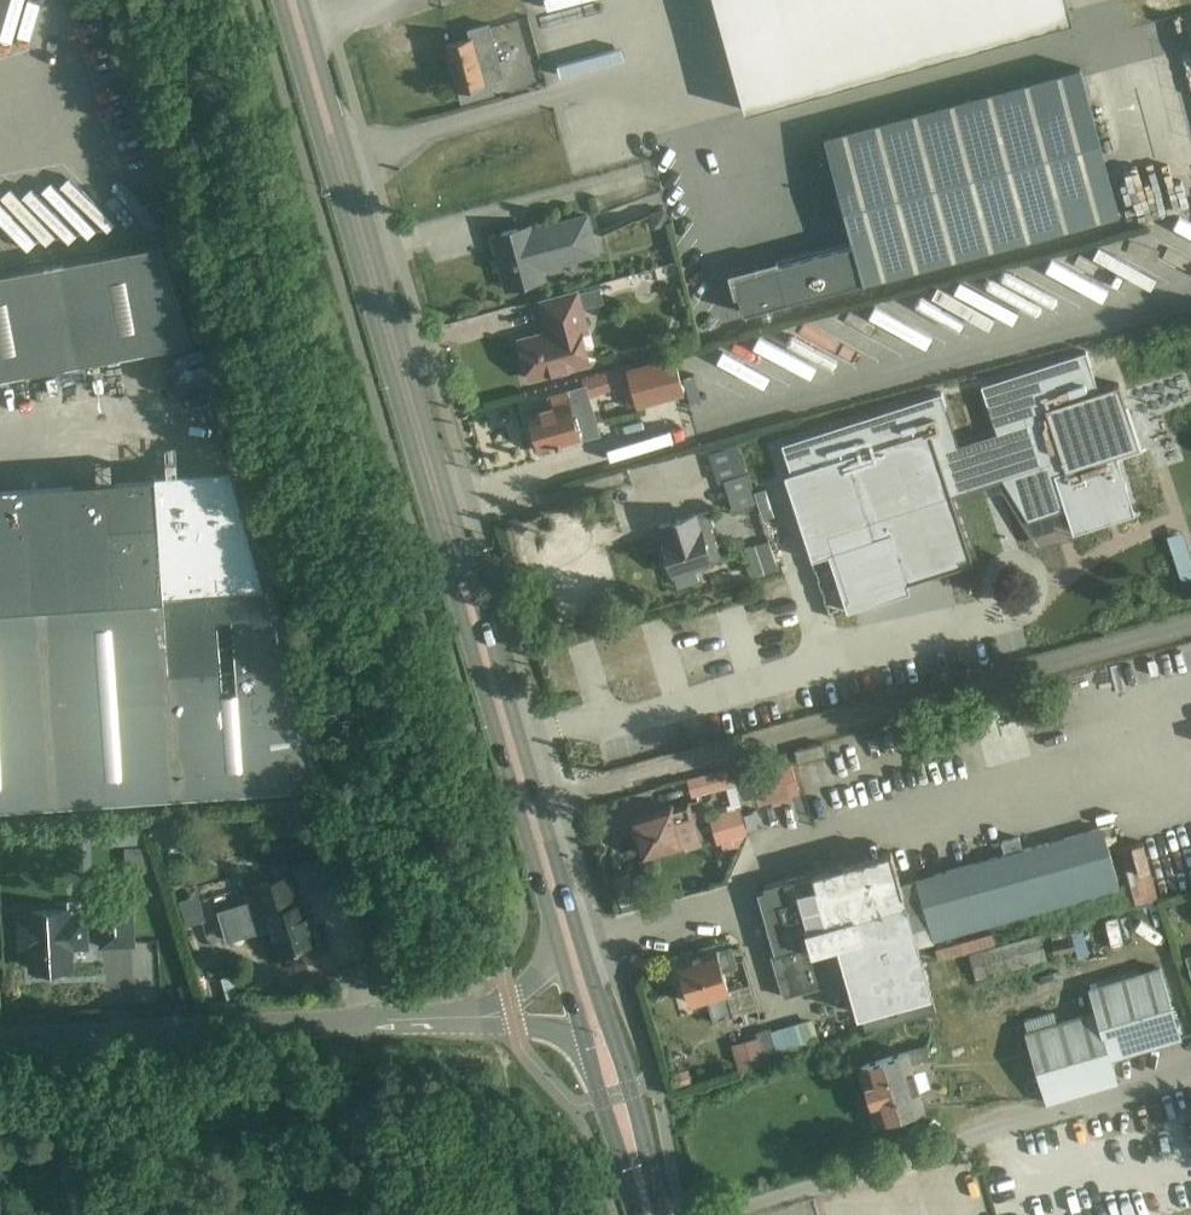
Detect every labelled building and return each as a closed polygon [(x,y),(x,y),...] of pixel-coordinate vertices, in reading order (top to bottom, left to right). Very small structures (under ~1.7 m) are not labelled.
[(745,109),(1072,18),(1067,0),(715,0),(745,109)] [(473,37),(449,44),(464,100),(495,92),(492,79),(504,75),(503,72),(508,70),(505,61),(501,62),(490,23),(470,29),(473,37)] [(825,137),(853,243),(733,275),(743,312),(743,313),(1118,213),(1079,69),(825,137)] [(532,225),(494,235),(503,268),(508,267),(514,288),(546,279),(543,267),(559,263),(557,258),(581,252),(582,257),(599,252),(589,215),(533,230),(532,225)] [(164,244),(50,265),(69,366),(195,342),(164,244)] [(50,265),(0,275),(0,379),(69,366),(50,265)] [(551,331),(522,339),(533,379),(583,365),(575,335),(590,331),(584,309),(603,303),(598,286),(543,301),(551,331)] [(973,556),(958,510),(953,493),(972,487),(1011,475),(1024,514),(1029,522),(1065,510),(1073,533),(1135,513),(1116,456),(1140,448),(1119,383),(1099,390),(1086,350),(982,384),(997,433),(959,445),(941,392),(781,444),(783,448),(779,449),(812,554),(814,558),(824,555),(830,553),(831,555),(848,609),(910,590),(907,582),(974,561),(973,556)] [(684,394),(675,357),(624,369),(633,407),(684,394)] [(538,435),(535,441),(538,450),(543,453),(552,450),(556,445),(600,432),(590,398),(598,396),(594,381),(581,385),(582,389),(553,397),(556,407),(531,414),(538,435)] [(691,396),(639,411),(647,440),(700,425),(691,396)] [(708,456),(716,485),(745,476),(736,447),(708,456)] [(700,514),(661,526),(676,574),(725,560),(715,527),(718,527),(713,511),(700,515),(700,514)] [(756,543),(765,573),(779,569),(770,540),(756,543)] [(765,573),(756,543),(743,547),(753,576),(765,573)] [(165,593),(44,601),(58,803),(178,795),(170,668),(165,593)] [(0,604),(0,807),(58,803),(44,601),(0,604)] [(286,660),(170,668),(178,795),(321,785),(286,660)] [(822,741),(795,749),(799,762),(825,754),(822,741)] [(746,763),(732,766),(730,767),(734,782),(749,778),(746,763)] [(793,763),(750,774),(759,802),(773,798),(774,804),(782,801),(781,796),(800,791),(793,763)] [(730,767),(698,776),(687,779),(692,796),(734,784),(734,782),(730,767)] [(735,787),(690,799),(695,817),(740,805),(735,787)] [(333,795),(297,802),(283,805),(288,829),(338,819),(333,795)] [(632,819),(643,854),(680,843),(675,825),(693,820),(688,802),(632,819)] [(741,805),(710,814),(718,842),(749,833),(741,805)] [(157,848),(180,841),(172,811),(148,817),(157,848)] [(106,845),(143,844),(143,822),(105,823),(106,845)] [(902,881),(915,929),(930,925),(934,940),(1010,919),(1121,889),(1106,834),(1112,833),(1110,825),(1104,827),(1104,825),(1024,848),(902,881)] [(936,1012),(913,930),(900,882),(891,850),(763,886),(764,890),(757,892),(769,934),(766,935),(783,997),(848,979),(858,1014),(884,1006),(885,1012),(863,1018),(867,1031),(936,1012)] [(291,870),(254,881),(268,928),(272,927),(280,953),(320,941),(307,896),(300,898),(291,870)] [(206,919),(199,893),(184,898),(191,923),(206,919)] [(132,898),(100,900),(102,943),(134,941),(132,898)] [(33,947),(34,966),(42,966),(47,970),(58,970),(63,965),(71,964),(70,945),(88,944),(86,913),(68,914),(68,907),(31,909),(31,916),(20,917),(21,948),(33,947)] [(939,958),(995,942),(992,931),(936,947),(939,958)] [(1041,933),(970,952),(977,977),(1047,958),(1043,940),(1041,933)] [(684,985),(682,989),(683,996),(688,997),(689,1002),(729,990),(723,969),(735,965),(730,948),(678,962),(684,985)] [(1160,967),(1090,988),(1096,1011),(1057,1023),(1054,1011),(1026,1019),(1048,1102),(1116,1082),(1109,1060),(1135,1052),(1181,1038),(1160,967)] [(697,1024),(740,1017),(737,1001),(694,1008),(697,1024)] [(914,1025),(926,1028),(927,1020),(916,1018),(914,1025)] [(772,1030),(779,1057),(820,1045),(812,1019),(772,1030)] [(765,1060),(766,1060),(779,1057),(772,1030),(771,1028),(756,1032),(758,1036),(765,1060)] [(765,1060),(758,1036),(732,1044),(739,1070),(767,1062),(766,1060),(765,1060)] [(927,1044),(861,1064),(878,1119),(924,1105),(911,1061),(930,1055),(927,1044)] [(670,1073),(674,1088),(692,1082),(687,1068),(670,1073)]
